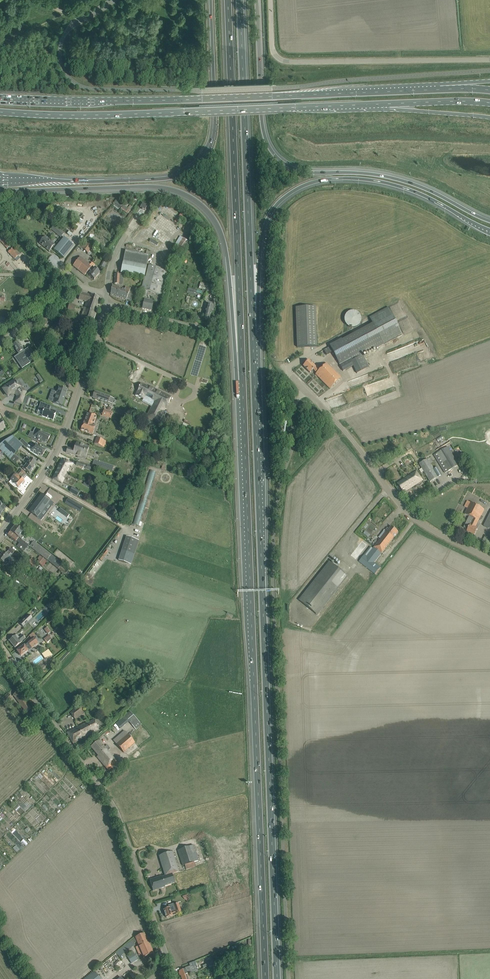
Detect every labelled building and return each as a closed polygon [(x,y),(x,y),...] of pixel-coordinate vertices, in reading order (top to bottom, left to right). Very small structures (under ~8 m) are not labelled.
[(148,206),(143,203),(136,214),(141,217),(148,206)] [(189,242),(180,236),(173,248),(181,253),(189,242)] [(52,248),(55,249),(56,247),(54,245),(55,245),(45,237),(40,244),(49,252),(52,248)] [(63,258),(74,245),(64,238),(56,247),(55,249),(54,250),(63,258)] [(10,246),(3,239),(0,242),(7,249),(10,246)] [(82,249),(88,254),(93,248),(87,243),(82,249)] [(12,249),(9,253),(15,260),(19,256),(12,249)] [(147,266),(149,256),(125,251),(121,273),(144,278),(144,277),(147,266)] [(100,273),(96,270),(94,268),(93,267),(95,265),(92,263),(90,265),(80,257),(73,266),(85,275),(87,273),(89,275),(94,280),(100,273)] [(168,271),(148,266),(145,278),(144,277),(144,278),(141,290),(140,296),(147,298),(148,292),(162,295),(168,271)] [(203,289),(202,291),(201,294),(204,295),(203,299),(206,300),(209,291),(209,288),(207,288),(208,285),(201,282),(199,288),(203,289)] [(133,295),(129,294),(131,289),(126,287),(125,290),(119,288),(120,287),(115,286),(115,287),(112,286),(111,294),(131,301),(133,295)] [(95,313),(100,298),(91,295),(81,292),(79,300),(90,303),(89,304),(87,303),(85,308),(84,307),(83,309),(85,310),(81,319),(92,323),(96,313),(95,313)] [(144,302),(143,309),(151,311),(154,302),(147,300),(146,303),(144,302)] [(206,311),(204,318),(204,319),(210,320),(212,310),(214,310),(215,305),(210,304),(210,305),(206,304),(204,311),(206,311)] [(316,306),(296,307),(297,347),(314,347),(317,346),(317,345),(316,306)] [(377,331),(396,321),(389,307),(370,318),(373,323),(377,331)] [(351,328),(353,328),(356,327),(358,326),(360,324),(361,322),(361,320),(361,317),(360,315),(358,313),(356,312),(353,311),(351,311),(348,312),(346,314),(345,316),(344,318),(344,321),(345,323),(347,325),(349,327),(351,328)] [(47,317),(42,320),(45,325),(50,321),(47,317)] [(403,334),(396,321),(377,331),(384,344),(403,334)] [(330,347),(324,350),(327,355),(333,352),(335,355),(343,371),(353,366),(351,361),(363,355),(384,344),(377,331),(373,323),(342,340),(341,339),(329,346),(330,347)] [(23,350),(21,346),(18,342),(13,345),(18,353),(19,353),(22,358),(27,355),(23,350)] [(369,367),(363,355),(351,361),(353,366),(357,373),(369,367)] [(309,360),(307,362),(303,366),(310,373),(313,370),(317,373),(321,369),(317,366),(316,367),(309,360)] [(321,369),(317,373),(316,374),(330,389),(333,385),(341,378),(326,364),(321,369)] [(41,385),(44,382),(39,375),(36,377),(40,382),(39,382),(41,385)] [(14,391),(17,396),(15,402),(22,404),(26,394),(21,386),(19,387),(18,385),(18,384),(17,384),(15,381),(12,383),(9,385),(3,389),(8,396),(14,391)] [(135,396),(140,398),(144,399),(142,402),(151,406),(145,418),(158,424),(164,413),(167,409),(171,397),(149,387),(141,384),(135,396)] [(68,390),(63,388),(59,387),(57,393),(57,392),(53,403),(62,406),(68,390)] [(115,399),(100,393),(95,392),(93,398),(108,403),(108,402),(113,404),(115,399)] [(56,413),(49,411),(51,406),(41,402),(38,409),(44,411),(42,416),(53,420),(56,413)] [(102,416),(111,419),(113,412),(105,409),(102,416)] [(94,424),(97,416),(87,413),(81,431),(93,435),(96,425),(94,424)] [(50,437),(37,430),(35,434),(31,432),(28,437),(41,444),(43,441),(45,442),(45,440),(47,442),(50,437)] [(26,459),(25,458),(23,460),(16,455),(23,446),(13,436),(0,445),(0,450),(11,460),(15,456),(19,459),(21,461),(24,462),(26,459)] [(107,441),(104,440),(97,438),(95,444),(105,447),(107,441)] [(85,459),(89,448),(89,447),(77,443),(74,450),(68,448),(66,453),(78,456),(78,457),(83,459),(83,458),(85,459)] [(42,456),(46,450),(36,444),(33,448),(32,447),(29,452),(31,453),(36,456),(38,454),(42,456)] [(459,465),(448,447),(447,447),(434,455),(445,473),(459,465)] [(37,463),(33,460),(30,458),(27,456),(26,459),(24,462),(27,464),(33,468),(37,463)] [(73,464),(69,462),(65,459),(64,462),(61,460),(58,467),(67,472),(70,466),(71,467),(73,464)] [(428,459),(419,464),(422,469),(424,471),(430,482),(438,477),(428,459)] [(92,467),(84,464),(77,462),(76,465),(91,470),(92,467)] [(99,462),(97,468),(112,473),(114,467),(99,462)] [(30,473),(33,469),(33,468),(27,464),(25,466),(22,464),(20,467),(24,469),(23,469),(30,473)] [(63,478),(67,472),(58,467),(59,468),(53,479),(62,484),(64,479),(63,478)] [(27,475),(23,471),(21,470),(17,474),(17,475),(12,481),(19,488),(25,481),(23,479),(27,475)] [(417,471),(398,484),(397,484),(404,492),(423,480),(417,471)] [(126,494),(129,487),(123,484),(120,492),(126,494)] [(80,492),(73,487),(70,492),(77,496),(80,492)] [(54,503),(46,497),(42,494),(29,511),(33,514),(37,518),(38,517),(41,520),(54,503)] [(68,498),(65,504),(79,512),(82,507),(68,498)] [(469,516),(464,527),(468,530),(467,531),(475,535),(477,531),(478,529),(476,527),(477,524),(480,525),(482,522),(481,521),(479,520),(481,516),(484,509),(468,501),(465,507),(468,508),(465,514),(469,516)] [(20,535),(23,531),(16,525),(11,532),(18,537),(20,535)] [(380,539),(374,547),(382,553),(399,532),(391,526),(389,529),(388,528),(385,531),(384,530),(379,537),(380,539)] [(29,545),(28,545),(18,537),(11,532),(8,536),(16,542),(17,541),(19,544),(17,547),(23,552),(29,545)] [(30,536),(29,535),(26,540),(20,535),(18,537),(28,545),(29,545),(59,569),(63,564),(36,543),(37,542),(30,536)] [(127,537),(122,551),(132,554),(137,540),(127,537)] [(13,554),(15,552),(10,548),(6,554),(3,552),(0,556),(0,560),(4,563),(9,556),(11,557),(13,554)] [(28,563),(33,567),(37,563),(32,558),(28,563)] [(28,615),(20,624),(24,628),(32,620),(28,615)] [(25,638),(24,637),(27,635),(25,633),(23,635),(19,638),(17,634),(15,636),(9,641),(15,648),(21,643),(21,642),(25,638)] [(38,643),(37,641),(36,640),(38,638),(36,636),(34,633),(29,636),(32,639),(28,642),(24,645),(24,646),(17,651),(21,656),(28,651),(27,648),(30,646),(31,648),(38,643)] [(31,709),(18,691),(14,695),(26,712),(31,709)] [(12,697),(9,694),(2,701),(5,704),(12,697)] [(84,713),(82,711),(85,708),(82,704),(79,707),(71,713),(76,720),(84,713)] [(130,711),(124,716),(136,730),(142,725),(130,711)] [(88,722),(67,733),(73,744),(93,733),(93,732),(99,729),(95,720),(88,723),(88,722)] [(125,730),(113,740),(124,752),(135,742),(125,730)] [(107,745),(104,747),(99,740),(95,744),(91,747),(98,756),(97,757),(109,771),(112,767),(118,763),(116,760),(108,751),(110,749),(107,745)] [(177,850),(183,866),(185,865),(186,870),(196,867),(194,863),(199,861),(194,845),(177,850)] [(173,851),(164,854),(159,856),(165,876),(162,877),(162,876),(150,880),(153,891),(158,889),(166,887),(165,885),(175,882),(173,874),(179,872),(173,851)] [(182,912),(178,903),(174,905),(176,910),(171,912),(170,907),(164,909),(166,918),(182,912)] [(144,933),(139,936),(136,937),(116,953),(119,957),(135,945),(135,943),(136,942),(138,941),(139,945),(138,945),(139,946),(136,947),(139,952),(141,951),(144,957),(154,953),(149,941),(148,942),(144,933)] [(138,960),(134,952),(127,956),(132,964),(138,960)] [(195,962),(194,962),(189,964),(190,966),(185,968),(186,969),(179,971),(180,972),(179,972),(180,975),(181,975),(181,977),(188,975),(187,974),(198,971),(195,962)]
